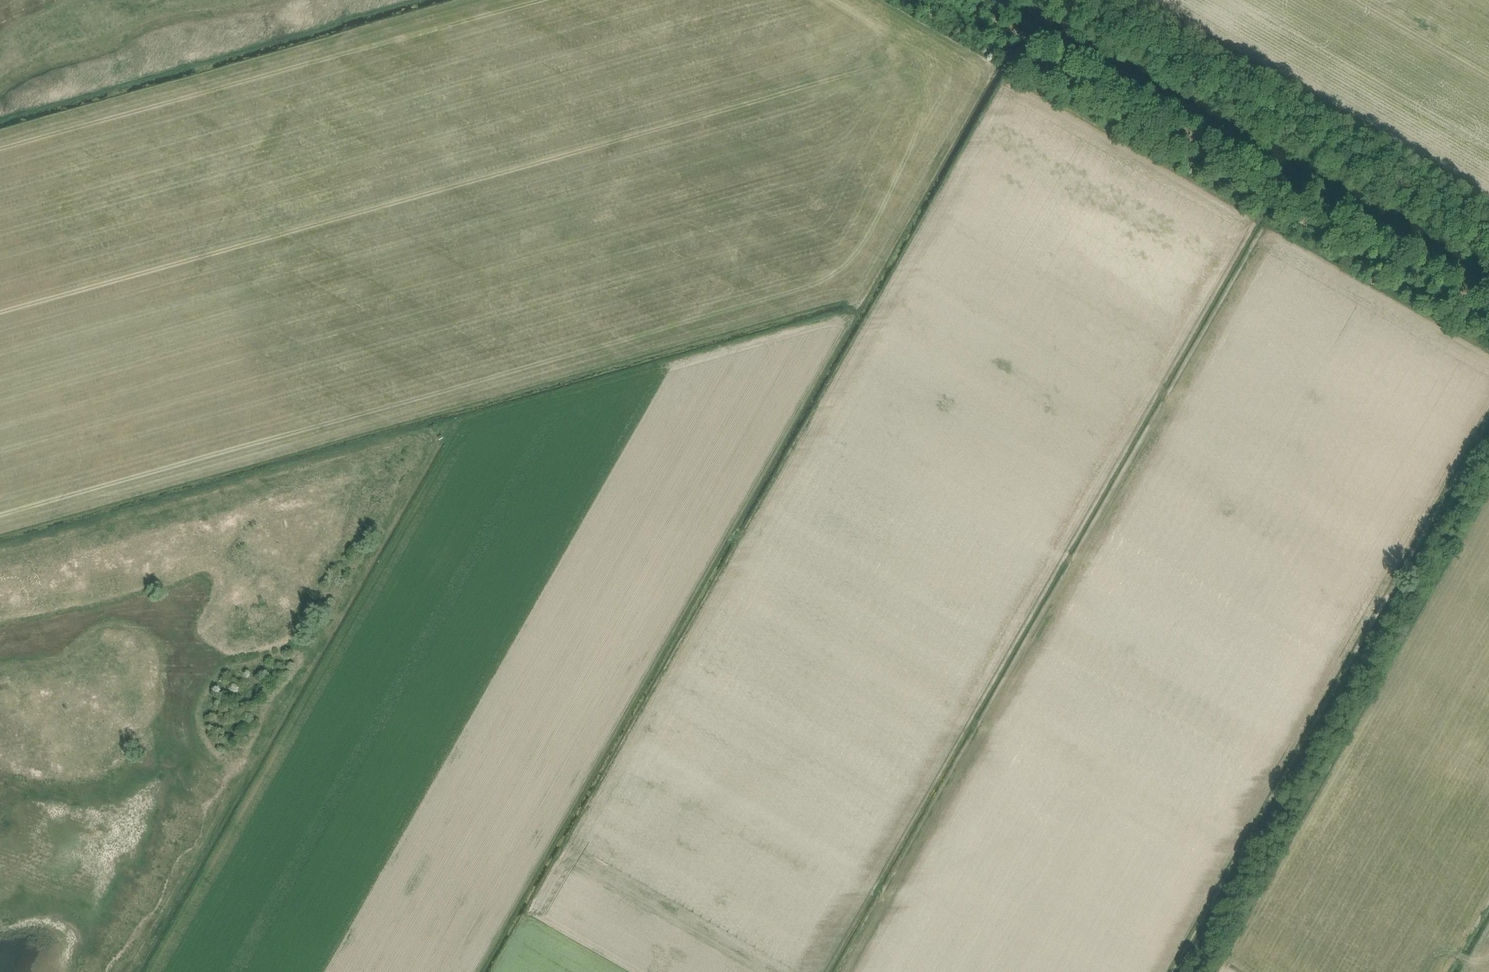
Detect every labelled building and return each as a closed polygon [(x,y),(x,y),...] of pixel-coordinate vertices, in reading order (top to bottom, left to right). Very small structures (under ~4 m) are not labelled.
[(883,87),(875,89),(877,95),(885,92),(883,87)]
